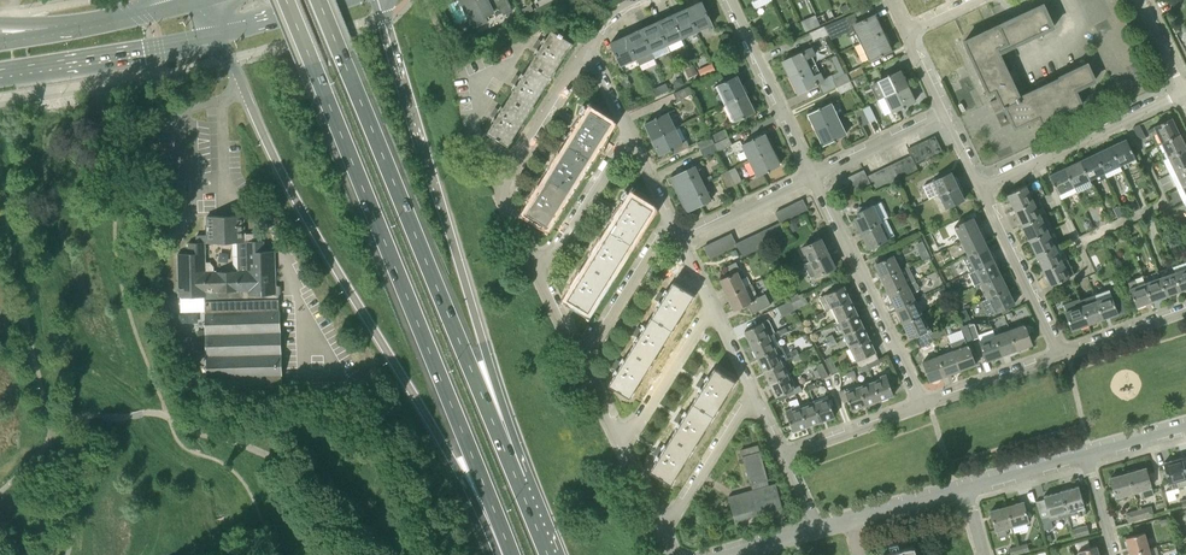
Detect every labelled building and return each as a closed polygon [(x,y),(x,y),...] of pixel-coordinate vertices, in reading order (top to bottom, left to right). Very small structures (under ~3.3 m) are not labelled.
[(465,4),(464,4),(467,10),(468,10),(476,27),(487,22),(484,14),(492,10),(499,7),(496,0),(463,0),(465,4)] [(499,7),(503,15),(512,11),(507,0),(496,0),(499,7)] [(702,1),(687,8),(698,31),(713,24),(702,1)] [(843,14),(850,10),(847,3),(840,7),(843,14)] [(1052,21),(1043,4),(1044,4),(1043,3),(964,40),(989,93),(996,89),(1004,108),(1006,107),(1015,127),(1025,123),(1025,124),(1039,117),(1042,123),(1082,104),(1078,95),(1076,89),(1095,80),(1091,70),(1097,67),(1094,61),(1060,76),(1061,77),(1048,83),(1046,77),(1036,82),(1038,87),(1019,96),(998,52),(1054,26),(1052,21)] [(525,14),(534,10),(532,5),(523,9),(525,14)] [(698,31),(687,8),(672,15),(682,38),(698,31)] [(857,33),(861,42),(884,32),(876,15),(858,23),(854,13),(825,26),(829,35),(831,40),(846,32),(849,37),(857,33)] [(682,38),(672,15),(657,21),(668,44),(682,38)] [(671,51),(668,44),(657,21),(642,28),(655,58),(671,51)] [(829,35),(825,26),(810,32),(814,41),(829,35)] [(655,58),(642,28),(627,35),(638,58),(640,64),(655,58)] [(530,64),(550,76),(554,69),(555,70),(569,48),(568,47),(571,42),(572,43),(573,42),(552,29),(543,42),(539,39),(534,46),(539,49),(530,64)] [(884,32),(861,42),(869,60),(881,55),(882,56),(884,55),(883,54),(892,50),(884,32)] [(638,58),(627,35),(611,42),(621,65),(638,58)] [(812,47),(784,60),(791,76),(810,67),(816,64),(813,56),(816,54),(812,47)] [(716,70),(712,63),(698,69),(702,77),(716,70)] [(547,81),(550,76),(530,64),(521,78),(516,75),(512,81),(517,85),(509,98),(529,110),(533,104),(534,105),(548,82),(547,81)] [(689,78),(698,74),(694,64),(685,69),(689,78)] [(810,67),(791,76),(799,92),(819,83),(824,80),(823,78),(820,72),(816,64),(810,67)] [(861,65),(847,72),(850,80),(865,73),(861,65)] [(879,81),(886,95),(909,85),(902,70),(891,75),(890,73),(888,74),(889,76),(879,81)] [(850,80),(847,72),(845,73),(833,78),(836,86),(850,80)] [(865,73),(850,80),(854,87),(868,81),(865,73)] [(833,78),(831,75),(823,78),(824,80),(819,83),(824,92),(836,86),(833,78)] [(719,85),(716,86),(719,93),(722,91),(723,94),(727,103),(747,94),(738,76),(727,81),(727,80),(724,81),(725,82),(719,85)] [(685,84),(681,77),(675,80),(678,87),(685,84)] [(625,88),(631,85),(628,78),(622,81),(625,88)] [(854,87),(850,80),(836,86),(840,94),(854,87)] [(667,83),(660,86),(663,93),(670,90),(667,83)] [(909,85),(886,95),(893,111),(904,106),(905,108),(906,107),(905,105),(916,100),(909,85)] [(678,101),(691,95),(688,87),(674,93),(678,101)] [(727,103),(725,104),(729,113),(731,112),(735,120),(743,117),(743,118),(745,117),(745,116),(755,111),(747,94),(727,103)] [(529,110),(509,98),(501,111),(496,108),(491,115),(496,118),(487,132),(509,145),(509,144),(508,143),(512,138),(513,138),(527,116),(526,115),(529,110)] [(161,108),(159,99),(151,101),(153,109),(161,108)] [(816,129),(839,118),(832,103),(821,108),(820,106),(819,107),(819,109),(809,114),(816,129)] [(871,105),(864,109),(870,122),(877,119),(871,105)] [(569,144),(589,157),(593,151),(594,151),(608,129),(607,128),(610,123),(611,124),(612,122),(591,109),(582,123),(578,120),(573,127),(578,130),(569,144)] [(870,122),(864,109),(856,112),(862,126),(870,122)] [(652,139),(676,128),(668,113),(658,118),(656,116),(655,117),(656,119),(645,124),(652,139)] [(846,133),(839,118),(816,129),(823,144),(834,139),(835,141),(837,140),(836,138),(846,133)] [(1161,142),(1179,133),(1172,118),(1154,127),(1154,128),(1147,131),(1149,136),(1157,133),(1161,142)] [(676,128),(652,139),(660,155),(670,149),(671,152),(673,151),(675,153),(690,146),(686,139),(682,141),(676,128)] [(711,135),(715,143),(729,136),(725,129),(711,135)] [(742,145),(750,160),(773,148),(766,133),(755,139),(754,137),(752,137),(753,140),(742,145)] [(1161,142),(1168,157),(1185,149),(1185,146),(1180,133),(1179,133),(1161,142)] [(715,143),(711,135),(697,142),(700,149),(715,143)] [(715,143),(718,150),(732,144),(729,136),(715,143)] [(928,139),(935,154),(942,151),(935,136),(928,139)] [(921,143),(928,157),(935,154),(928,139),(921,143)] [(1126,139),(1111,146),(1120,165),(1136,157),(1132,148),(1131,149),(1126,139)] [(715,143),(700,149),(704,157),(718,150),(715,143)] [(914,146),(921,161),(928,157),(921,143),(914,146)] [(585,163),(589,157),(569,144),(560,159),(556,156),(551,163),(556,165),(548,179),(567,191),(571,185),(572,186),(586,164),(585,163)] [(911,155),(915,164),(921,161),(914,146),(908,149),(911,155)] [(1120,165),(1111,146),(1096,153),(1104,172),(1120,165)] [(773,148),(750,160),(757,175),(768,170),(769,172),(771,171),(770,169),(781,164),(773,148)] [(1168,157),(1175,171),(1185,166),(1185,149),(1168,157)] [(1096,153),(1080,160),(1089,179),(1097,175),(1099,181),(1107,177),(1104,172),(1096,153)] [(904,158),(911,174),(918,171),(915,164),(911,155),(904,158)] [(898,161),(905,177),(911,174),(904,158),(898,161)] [(1089,179),(1080,160),(1065,168),(1074,186),(1089,179)] [(892,164),(899,180),(905,177),(898,161),(892,164)] [(885,167),(892,183),(899,180),(892,164),(885,167)] [(679,194),(703,182),(695,166),(671,177),(679,194)] [(735,166),(728,170),(735,184),(742,181),(735,166)] [(1175,171),(1182,186),(1185,184),(1185,166),(1175,171)] [(879,170),(886,186),(892,183),(885,167),(879,170)] [(1065,168),(1050,175),(1058,193),(1061,199),(1074,193),(1076,192),(1074,186),(1065,168)] [(735,184),(728,170),(720,173),(727,188),(735,184)] [(857,173),(864,188),(871,185),(867,176),(864,170),(857,173)] [(879,170),(873,173),(880,188),(886,186),(879,170)] [(940,194),(959,185),(955,176),(954,177),(951,172),(941,177),(940,176),(933,180),(934,182),(924,186),(930,199),(940,194)] [(850,176),(858,191),(864,188),(857,173),(850,176)] [(880,188),(873,173),(867,176),(871,185),(874,191),(880,188)] [(850,176),(844,179),(851,194),(858,191),(850,176)] [(567,191),(548,179),(540,192),(535,189),(531,196),(535,199),(527,213),(547,226),(548,225),(547,224),(550,219),(551,219),(565,197),(564,197),(567,191)] [(851,194),(844,179),(838,182),(845,197),(851,194)] [(1014,209),(1038,198),(1045,195),(1038,179),(1007,194),(1014,209)] [(703,182),(679,194),(687,211),(711,199),(703,182)] [(959,185),(940,194),(947,208),(953,205),(953,204),(964,198),(962,193),(963,193),(959,185)] [(611,231),(630,243),(634,236),(635,237),(650,214),(648,214),(651,209),(652,210),(653,208),(633,195),(624,209),(619,206),(615,213),(620,216),(611,231)] [(795,203),(802,216),(809,212),(803,199),(795,203)] [(1034,200),(1014,209),(1022,225),(1041,215),(1034,200)] [(789,206),(795,219),(802,216),(795,203),(789,206)] [(860,231),(880,222),(882,221),(874,204),(870,206),(861,206),(860,211),(857,213),(859,215),(854,217),(860,231)] [(789,206),(782,209),(789,222),(795,219),(789,206)] [(789,222),(782,209),(776,212),(781,222),(782,225),(783,225),(789,222)] [(1041,215),(1022,225),(1029,240),(1048,231),(1045,224),(1049,221),(1045,213),(1041,215)] [(274,250),(264,251),(264,240),(255,241),(255,234),(244,234),(244,215),(224,216),(208,216),(208,235),(197,235),(197,242),(189,243),(190,253),(179,253),(180,297),(206,296),(208,390),(209,390),(209,389),(270,387),(270,393),(282,393),(279,285),(275,285),(274,250)] [(961,241),(979,233),(975,225),(977,224),(973,217),(954,227),(961,241)] [(795,220),(788,223),(793,231),(799,228),(795,220)] [(775,225),(782,239),(789,236),(783,225),(782,225),(781,222),(775,225)] [(880,222),(860,231),(869,248),(888,239),(880,222)] [(782,239),(775,225),(769,228),(776,242),(782,239)] [(762,231),(769,245),(776,242),(769,228),(762,231)] [(627,248),(630,243),(611,231),(602,244),(597,241),(593,248),(598,251),(589,265),(609,277),(613,271),(614,272),(628,249),(627,248)] [(756,234),(763,249),(769,245),(762,231),(756,234)] [(1048,231),(1029,240),(1036,255),(1056,246),(1048,231)] [(968,255),(987,246),(984,240),(982,240),(979,233),(961,241),(968,255)] [(730,250),(737,247),(738,247),(737,244),(732,234),(724,237),(730,250)] [(749,237),(756,252),(763,249),(756,234),(749,237)] [(718,240),(724,254),(730,250),(724,237),(718,240)] [(743,241),(750,255),(756,252),(749,237),(743,241)] [(811,261),(828,252),(822,238),(802,247),(805,254),(807,253),(811,261)] [(718,240),(711,244),(717,257),(724,254),(718,240)] [(921,241),(917,243),(920,249),(924,247),(925,247),(922,240),(921,241)] [(750,255),(743,241),(737,244),(738,247),(737,247),(743,258),(750,255)] [(717,257),(711,244),(705,247),(711,260),(717,257)] [(970,272),(992,261),(989,254),(990,253),(987,246),(968,255),(963,257),(970,272)] [(1056,246),(1036,255),(1043,270),(1063,261),(1056,246)] [(828,252),(811,261),(804,264),(810,278),(835,266),(828,252)] [(879,272),(882,279),(902,270),(894,254),(877,263),(881,272),(879,272)] [(1063,261),(1043,270),(1051,286),(1074,274),(1067,259),(1063,261)] [(721,279),(728,295),(745,287),(741,279),(744,278),(736,261),(727,265),(731,274),(721,279)] [(976,286),(981,283),(1001,274),(998,268),(996,269),(992,261),(970,272),(969,272),(976,286)] [(609,277),(589,265),(581,277),(577,274),(572,281),(577,284),(568,298),(589,311),(589,310),(588,309),(591,304),(593,305),(607,283),(605,282),(609,277)] [(909,266),(902,270),(882,279),(885,285),(887,284),(891,293),(916,280),(909,266)] [(1182,290),(1185,289),(1185,268),(1176,272),(1182,290)] [(1160,277),(1167,296),(1182,290),(1176,272),(1160,277)] [(988,298),(1006,289),(1003,282),(1004,281),(1001,274),(981,283),(988,298)] [(1145,283),(1152,301),(1167,296),(1160,277),(1145,283)] [(958,278),(951,282),(954,288),(958,286),(960,283),(958,278)] [(1135,279),(1127,281),(1130,288),(1137,307),(1152,301),(1145,283),(1137,285),(1135,279)] [(916,280),(891,293),(895,301),(893,302),(896,308),(916,299),(913,293),(920,289),(916,280)] [(652,316),(672,329),(676,322),(677,322),(692,300),(690,299),(693,295),(694,296),(695,294),(674,281),(666,295),(660,292),(656,299),(661,302),(652,316)] [(745,287),(728,295),(735,309),(746,304),(747,307),(749,306),(753,313),(771,304),(766,293),(758,297),(755,290),(752,284),(745,287)] [(833,307),(834,307),(851,299),(845,286),(820,297),(827,310),(833,307)] [(986,299),(982,301),(989,315),(996,312),(996,313),(1001,310),(1008,307),(1015,303),(1012,297),(1010,298),(1006,289),(988,298),(986,299)] [(791,300),(792,302),(800,298),(798,292),(790,296),(792,299),(791,300)] [(1096,300),(1103,319),(1125,311),(1121,300),(1115,302),(1112,295),(1096,300)] [(792,302),(795,309),(808,303),(805,296),(800,298),(792,302)] [(1088,324),(1080,299),(1079,298),(1063,303),(1066,311),(1065,311),(1072,330),(1088,324)] [(851,299),(834,307),(840,320),(857,312),(851,299)] [(916,299),(896,308),(899,314),(901,313),(905,322),(922,313),(916,299)] [(795,309),(792,302),(791,300),(777,306),(782,315),(795,309)] [(1096,300),(1082,305),(1088,324),(1103,319),(1096,300)] [(857,312),(840,320),(846,333),(864,325),(857,312)] [(922,313),(905,322),(909,330),(907,331),(910,337),(930,328),(922,313)] [(668,335),(672,329),(652,316),(643,330),(638,327),(634,334),(639,337),(630,351),(650,363),(654,357),(655,358),(669,335),(668,335)] [(751,344),(769,336),(775,333),(769,319),(745,331),(751,344)] [(964,337),(950,342),(953,350),(960,368),(968,366),(968,367),(976,365),(968,344),(973,342),(973,340),(967,326),(967,324),(963,326),(961,322),(959,323),(961,330),(963,333),(964,337)] [(967,326),(973,340),(979,338),(974,323),(967,326)] [(1010,330),(1016,348),(1024,345),(1025,347),(1032,344),(1025,324),(1010,330)] [(864,325),(846,333),(852,346),(870,337),(864,325)] [(995,335),(1002,355),(1009,353),(1008,351),(1016,348),(1010,330),(995,335)] [(774,333),(751,344),(758,357),(775,349),(780,346),(774,333)] [(921,347),(934,341),(931,334),(918,340),(921,347)] [(1002,355),(995,335),(979,341),(986,359),(995,356),(995,357),(1002,355)] [(870,337),(852,346),(859,360),(857,361),(860,366),(866,363),(879,357),(876,352),(877,351),(870,337)] [(775,349),(758,357),(764,370),(781,362),(775,349)] [(938,355),(946,375),(952,373),(951,371),(960,368),(953,350),(938,355)] [(650,363),(630,351),(623,363),(618,360),(613,367),(618,370),(609,384),(630,397),(631,397),(630,396),(633,390),(634,391),(648,369),(647,368),(650,363)] [(832,374),(839,370),(831,355),(824,359),(832,374)] [(946,375),(938,355),(924,360),(931,379),(939,376),(940,378),(946,375)] [(879,357),(866,363),(869,368),(881,362),(879,357)] [(781,362),(764,370),(770,384),(788,375),(781,362)] [(817,369),(821,376),(822,378),(828,375),(822,362),(816,365),(817,369)] [(866,363),(860,366),(862,371),(869,368),(866,363)] [(693,402),(713,415),(717,408),(719,409),(732,386),(731,386),(734,380),(736,381),(736,380),(715,367),(706,381),(702,378),(698,385),(702,388),(693,402)] [(882,379),(874,382),(880,400),(894,394),(887,374),(881,377),(882,379)] [(788,375),(770,384),(776,397),(777,396),(794,389),(788,375)] [(880,400),(874,382),(860,387),(866,404),(880,400)] [(866,404),(860,387),(846,391),(846,389),(840,391),(844,402),(849,400),(853,409),(866,404)] [(796,393),(794,389),(777,396),(779,400),(789,396),(789,397),(796,393)] [(828,398),(814,403),(821,421),(835,416),(832,409),(838,407),(833,393),(827,395),(828,398)] [(710,420),(713,415),(693,402),(684,416),(680,413),(675,420),(680,423),(672,437),(692,449),(696,443),(697,443),(711,421),(710,420)] [(821,421),(814,403),(801,408),(800,406),(799,406),(807,426),(821,421)] [(807,426),(799,406),(786,411),(793,431),(807,426)] [(692,449),(672,437),(664,449),(659,446),(655,453),(660,456),(651,470),(672,483),(673,482),(671,481),(675,476),(676,477),(690,455),(689,454),(692,449)] [(729,497),(736,520),(781,508),(775,484),(768,486),(767,480),(768,480),(759,446),(740,451),(750,485),(752,485),(753,490),(729,497)] [(1182,458),(1164,463),(1171,490),(1185,486),(1185,472),(1182,458)] [(1127,471),(1133,492),(1143,490),(1145,497),(1153,495),(1146,468),(1136,470),(1136,469),(1127,471)] [(1133,492),(1127,471),(1120,474),(1120,475),(1110,478),(1117,501),(1126,498),(1125,495),(1133,492)] [(1079,486),(1061,491),(1067,512),(1068,516),(1078,513),(1078,516),(1086,514),(1079,486)] [(1044,499),(1035,501),(1043,530),(1053,528),(1051,521),(1068,516),(1061,491),(1043,496),(1044,499)] [(1007,506),(1013,526),(1030,521),(1024,501),(1007,506)] [(1013,526),(1007,506),(990,511),(998,538),(1007,535),(1005,528),(1013,526)] [(1151,506),(1138,510),(1141,518),(1153,515),(1151,506)] [(1141,518),(1138,510),(1126,513),(1128,521),(1141,518)] [(1087,526),(1072,530),(1074,538),(1089,533),(1087,526)] [(1126,538),(1130,553),(1149,548),(1144,532),(1126,538)] [(1051,534),(1045,535),(1047,543),(1053,541),(1051,534)] [(1026,543),(1018,545),(1020,553),(1028,550),(1026,543)] [(1018,545),(1009,548),(1011,554),(1020,553),(1018,545)] [(1097,545),(1078,551),(1079,554),(1099,554),(1097,545)] [(883,554),(884,554),(915,554),(912,546),(883,554)]
